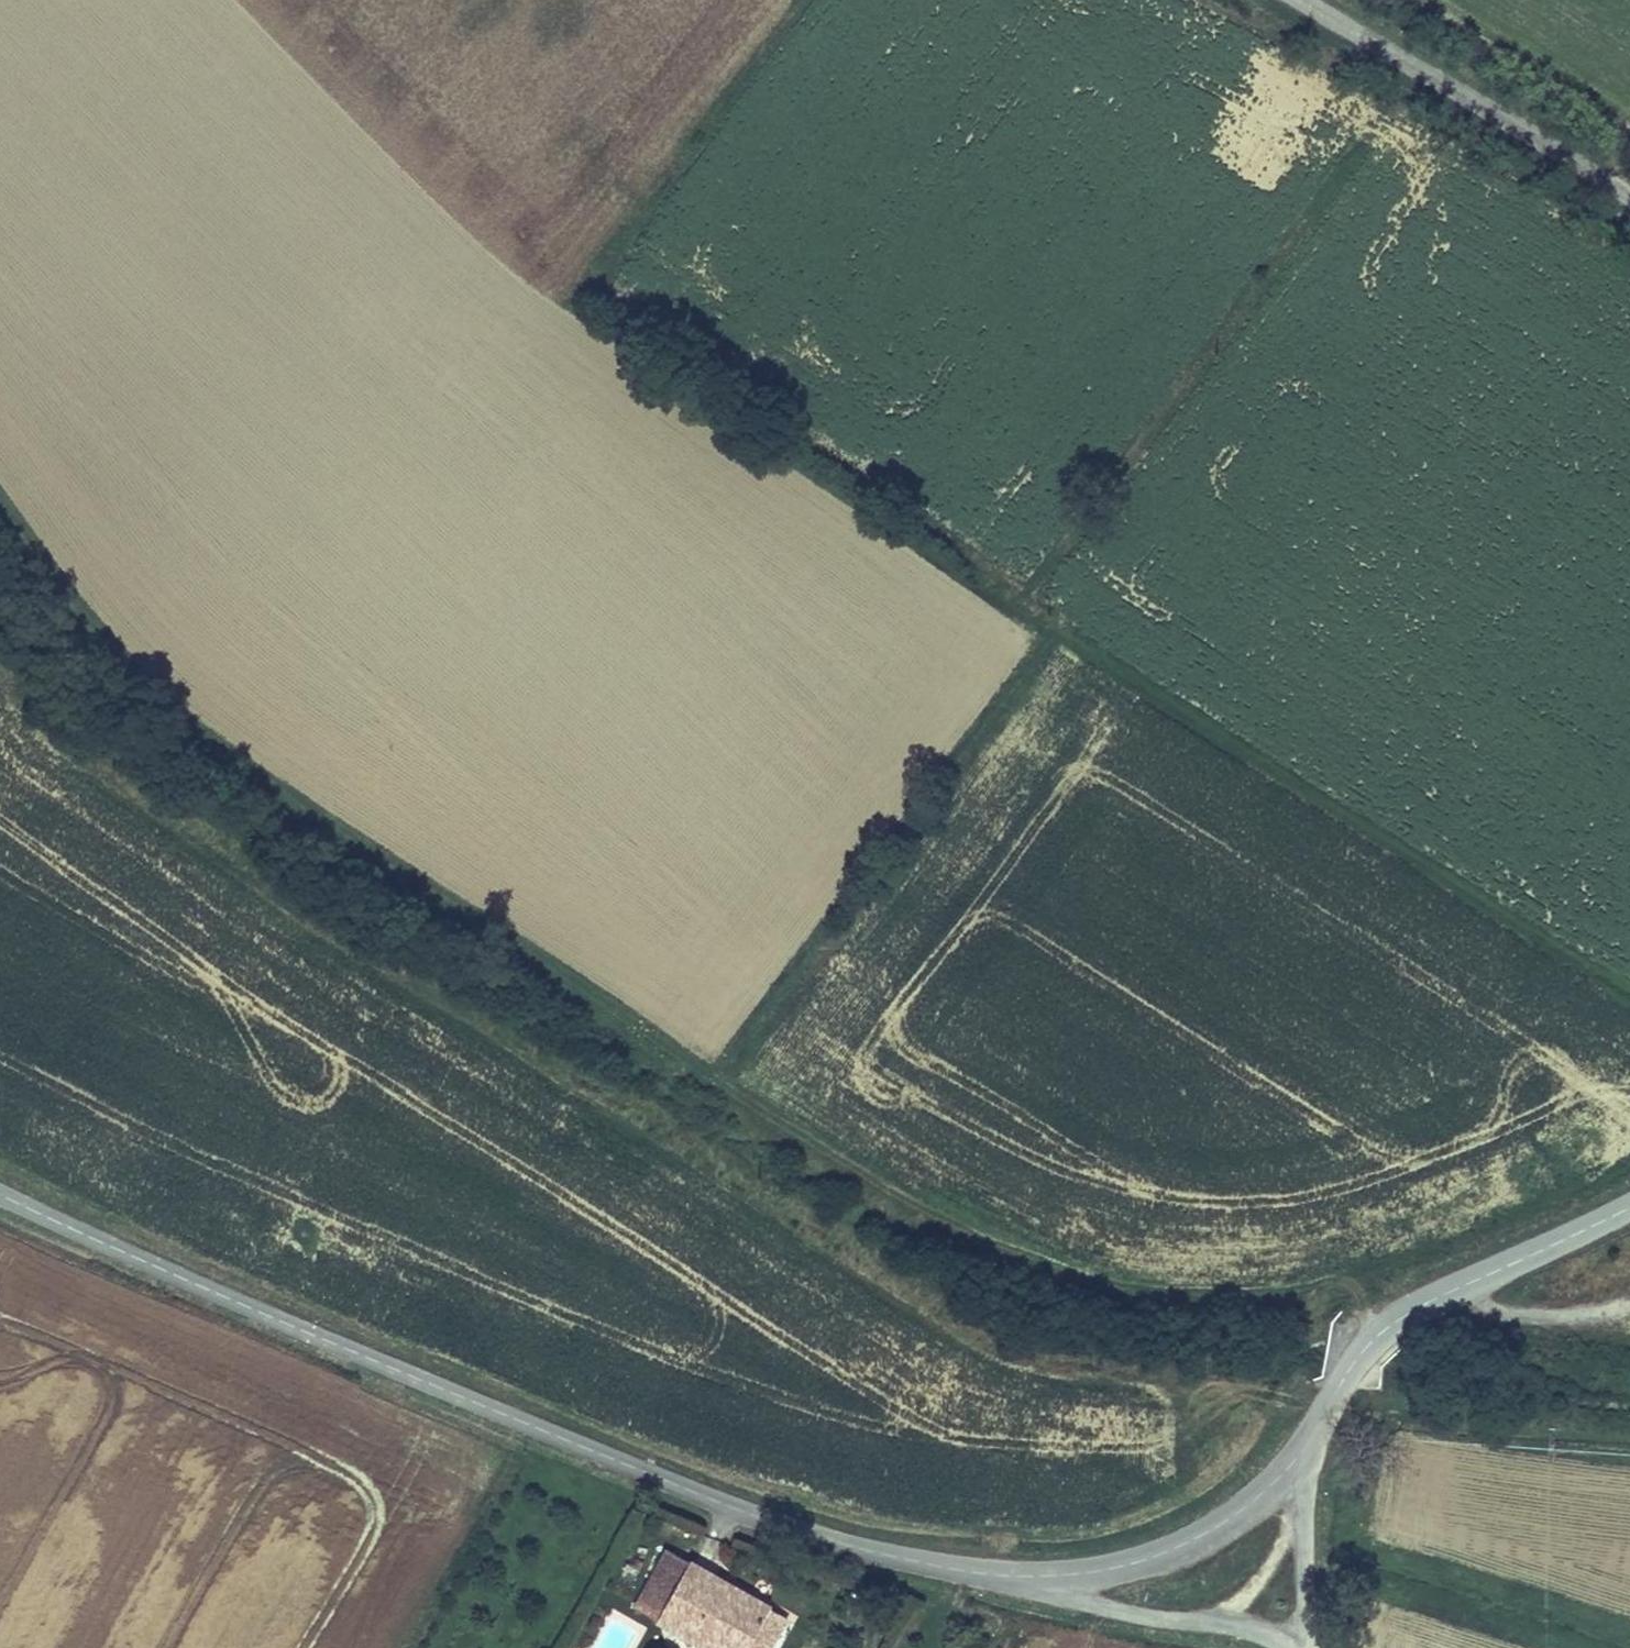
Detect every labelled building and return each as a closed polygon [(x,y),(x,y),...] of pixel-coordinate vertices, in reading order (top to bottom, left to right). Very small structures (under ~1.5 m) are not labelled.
[(635,1612),(688,1641),(719,1582),(669,1552),(635,1612)] [(784,1619),(719,1582),(688,1641),(701,1647),(769,1647),(784,1619)]
